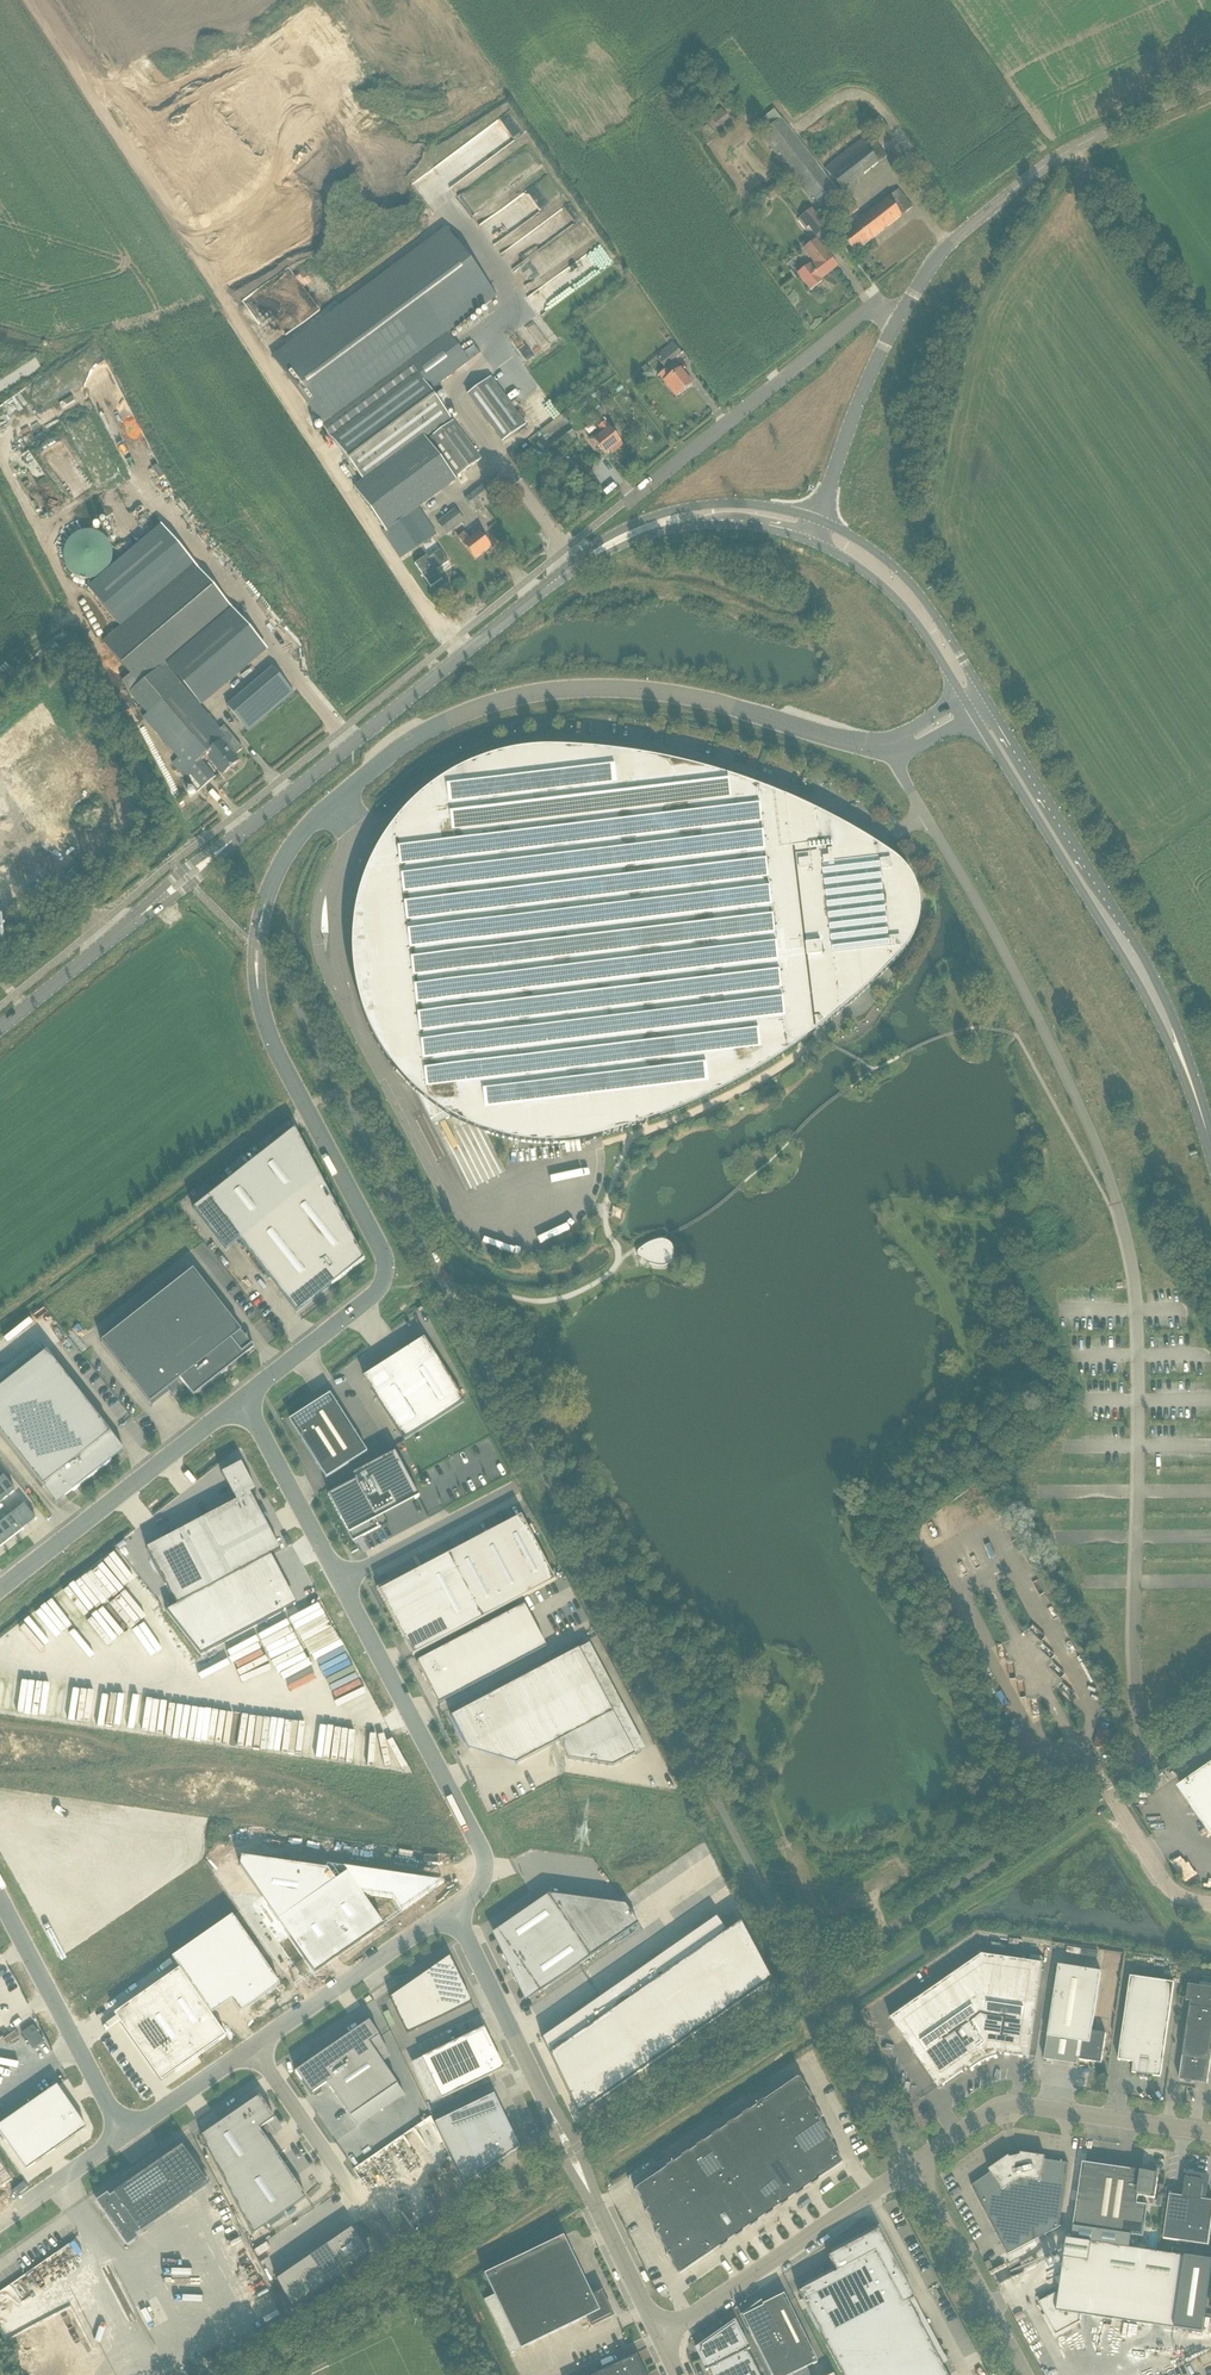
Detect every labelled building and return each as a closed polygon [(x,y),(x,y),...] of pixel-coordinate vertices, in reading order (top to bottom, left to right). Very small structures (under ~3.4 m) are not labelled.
[(756,123),(762,132),(759,135),(818,211),(840,195),(782,119),(781,120),(774,110),(756,123)] [(712,120),(718,128),(729,119),(723,111),(712,120)] [(868,125),(879,139),(890,130),(880,117),(868,125)] [(882,156),(883,151),(869,133),(860,141),(860,140),(823,168),(842,192),(884,159),(882,156)] [(763,194),(769,202),(781,193),(774,185),(763,194)] [(853,226),(854,227),(842,237),(854,253),(912,207),(898,190),(853,226)] [(840,210),(847,219),(859,209),(849,197),(841,204),(844,208),(840,210)] [(805,230),(809,227),(818,239),(828,231),(811,210),(798,220),(805,230)] [(469,361),(448,333),(497,297),(448,231),(274,360),(332,437),(417,374),(429,391),(469,361)] [(837,267),(816,240),(804,249),(815,264),(811,267),(809,265),(798,274),(810,290),(822,281),(820,280),(837,267)] [(655,356),(664,367),(681,354),(672,343),(655,356)] [(649,368),(643,372),(648,378),(654,374),(649,368)] [(658,375),(668,388),(676,397),(692,385),(680,368),(671,375),(666,369),(658,375)] [(457,482),(452,476),(455,474),(458,479),(482,462),(453,422),(452,422),(429,391),(417,374),(332,437),(366,483),(356,491),(386,531),(388,534),(414,514),(457,482)] [(502,444),(526,425),(490,378),(466,396),(502,444)] [(603,434),(598,438),(596,435),(589,441),(595,448),(597,446),(605,456),(611,451),(613,453),(623,445),(604,422),(598,427),(603,434)] [(547,443),(555,453),(575,438),(567,428),(547,443)] [(465,499),(475,513),(506,490),(496,476),(465,499)] [(436,523),(446,536),(464,522),(454,510),(436,523)] [(384,533),(401,559),(431,540),(414,514),(388,534),(386,531),(384,533)] [(200,759),(205,755),(223,775),(239,761),(234,756),(243,749),(227,731),(223,735),(200,708),(267,651),(158,522),(125,550),(133,559),(92,593),(110,614),(113,635),(103,643),(130,676),(124,681),(151,712),(147,715),(182,756),(173,764),(197,792),(215,777),(200,759)] [(64,559),(65,565),(68,570),(72,575),(78,579),(85,580),(91,580),(97,579),(102,576),(107,572),(110,566),(112,560),(112,553),(111,547),(107,541),(101,536),(94,533),(87,532),(78,533),(72,537),(69,540),(65,546),(64,552),(64,559)] [(458,538),(468,550),(475,559),(490,547),(479,533),(470,540),(465,533),(458,538)] [(227,707),(248,731),(294,692),(273,668),(227,707)] [(899,957),(906,949),(908,946),(910,943),(912,940),(914,937),(915,934),(916,930),(917,927),(918,923),(919,920),(920,916),(920,913),(920,909),(920,906),(920,902),(919,899),(918,895),(918,892),(917,888),(915,885),(914,882),(912,879),(911,876),(909,873),(907,870),(904,867),(902,864),(899,862),(897,860),(894,857),(890,854),(884,851),(875,845),(862,837),(848,829),(839,824),(831,819),(823,815),(813,810),(805,806),(796,803),(789,800),(779,795),(769,791),(756,786),(746,783),(739,781),(722,775),(706,770),(695,767),(686,765),(666,761),(657,759),(645,757),(629,754),(613,752),(603,751),(588,750),(575,749),(567,748),(552,748),(547,748),(541,748),(532,749),(523,750),(513,751),(501,754),(492,756),(484,759),(477,762),(471,764),(467,766),(460,770),(452,773),(448,776),(443,779),(433,786),(427,791),(421,796),(416,800),(412,804),(406,809),(400,817),(393,825),(387,833),(382,841),(377,850),(372,859),(368,868),(365,877),(363,883),(361,888),(359,897),(357,903),(355,912),(354,923),(353,933),(353,943),(353,953),(353,957),(354,964),(355,971),(355,976),(357,986),(359,995),(362,1005),(365,1014),(367,1020),(369,1025),(371,1029),(375,1035),(377,1041),(380,1046),(386,1055),(390,1061),(396,1069),(402,1076),(405,1079),(408,1083),(415,1090),(431,1120),(469,1100),(485,1132),(492,1134),(500,1137),(510,1139),(517,1140),(525,1142),(532,1142),(540,1143),(548,1143),(558,1143),(568,1142),(576,1142),(586,1140),(597,1137),(608,1135),(618,1132),(634,1127),(645,1123),(656,1119),(671,1113),(684,1108),(693,1104),(710,1096),(725,1088),(735,1083),(747,1076),(756,1072),(767,1064),(779,1057),(791,1050),(802,1042),(813,1034),(822,1027),(833,1018),(845,1008),(855,1000),(867,989),(878,979),(891,966),(899,957)] [(239,1240),(297,1313),(364,1260),(351,1235),(351,1236),(295,1130),(193,1209),(226,1251),(239,1240)] [(673,1249),(672,1248),(672,1247),(671,1246),(671,1245),(670,1244),(668,1243),(667,1242),(666,1241),(664,1241),(662,1241),(659,1241),(657,1241),(655,1241),(654,1242),(652,1242),(649,1243),(647,1245),(645,1246),(643,1247),(641,1248),(638,1251),(638,1252),(637,1252),(637,1253),(637,1254),(637,1255),(637,1256),(638,1256),(639,1257),(640,1258),(643,1260),(646,1262),(648,1263),(649,1263),(652,1264),(654,1265),(656,1265),(659,1266),(660,1266),(661,1266),(663,1266),(664,1265),(666,1265),(667,1264),(668,1264),(670,1262),(671,1261),(672,1259),(673,1258),(673,1257),(673,1255),(673,1254),(674,1253),(673,1252),(673,1250),(673,1249)] [(150,1404),(180,1380),(193,1397),(228,1370),(225,1366),(242,1353),(231,1339),(241,1332),(193,1270),(101,1342),(150,1404)] [(424,1338),(363,1377),(403,1441),(465,1402),(424,1338)] [(111,1434),(46,1352),(0,1388),(0,1433),(43,1487),(43,1486),(46,1484),(45,1484),(52,1478),(65,1495),(66,1494),(65,1494),(71,1489),(73,1491),(111,1461),(110,1460),(123,1449),(111,1434)] [(367,1452),(330,1394),(309,1408),(309,1409),(291,1421),(302,1439),(301,1440),(326,1479),(367,1452)] [(355,1481),(328,1495),(351,1539),(362,1533),(363,1536),(380,1527),(373,1513),(415,1491),(395,1452),(352,1475),(355,1481)] [(236,1502),(200,1521),(230,1577),(280,1551),(251,1495),(256,1492),(254,1488),(252,1489),(240,1466),(226,1474),(225,1472),(221,1474),(236,1502)] [(15,1491),(3,1476),(0,1479),(0,1485),(9,1496),(15,1491)] [(9,1496),(0,1485),(0,1499),(2,1501),(9,1496)] [(17,1510),(29,1525),(36,1519),(24,1505),(17,1510)] [(11,1515),(23,1530),(29,1525),(17,1510),(11,1515)] [(4,1520),(16,1535),(23,1530),(11,1515),(4,1520)] [(385,1605),(413,1656),(555,1581),(521,1517),(413,1574),(379,1592),(386,1605),(385,1605)] [(4,1520),(0,1523),(0,1528),(10,1540),(16,1535),(4,1520)] [(230,1577),(200,1521),(181,1531),(211,1588),(227,1579),(230,1577)] [(3,1545),(10,1540),(0,1528),(0,1541),(3,1545)] [(385,1540),(388,1533),(378,1529),(375,1535),(385,1540)] [(211,1588),(181,1531),(146,1549),(176,1606),(211,1588)] [(176,1606),(166,1611),(201,1656),(284,1612),(284,1611),(295,1605),(275,1567),(232,1590),(227,1579),(211,1588),(176,1606)] [(417,1663),(439,1704),(546,1647),(524,1606),(417,1663)] [(1025,1701),(1061,1683),(1042,1644),(1039,1646),(1030,1628),(997,1644),(1025,1701)] [(579,1649),(451,1717),(468,1749),(499,1733),(516,1764),(559,1742),(568,1760),(613,1767),(635,1756),(613,1713),(579,1649)] [(1095,1748),(1105,1751),(1110,1733),(1100,1730),(1095,1748)] [(735,1759),(744,1760),(746,1752),(736,1750),(735,1759)] [(1039,1772),(1050,1791),(1062,1784),(1052,1765),(1039,1772)] [(1190,1782),(1210,1812),(1210,1767),(1190,1782)] [(240,1856),(239,1866),(312,1972),(382,1924),(363,1897),(392,1900),(401,1914),(447,1882),(399,1875),(398,1878),(387,1876),(388,1874),(325,1865),(325,1868),(240,1856)] [(548,1894),(496,1930),(510,1951),(502,1956),(509,1966),(508,1967),(515,1977),(514,1978),(522,1990),(532,1983),(539,1992),(591,1957),(638,1924),(625,1905),(598,1901),(589,1908),(583,1900),(573,1907),(566,1897),(548,1894)] [(232,1916),(172,1958),(212,2015),(232,2001),(240,2013),(280,1985),(232,1916)] [(771,1980),(740,1922),(727,1932),(716,1917),(660,1956),(622,1983),(624,1986),(603,2001),(600,1997),(597,2000),(558,2027),(560,2030),(545,2041),(543,2038),(542,2038),(578,2114),(771,1980)] [(891,2019),(939,2089),(941,2087),(965,2070),(967,2069),(970,2067),(969,2066),(991,2051),(997,2052),(997,2054),(1000,2054),(1002,2054),(1026,2057),(1029,2058),(1042,1964),(982,1955),(891,2019)] [(407,2034),(472,2003),(449,1957),(390,1998),(407,2034)] [(1106,2034),(1092,2032),(1101,1972),(1059,1966),(1050,2025),(1048,2037),(1082,2042),(1080,2060),(1102,2064),(1106,2034)] [(136,2015),(122,2024),(161,2081),(226,2036),(179,1969),(129,2004),(136,2015)] [(1132,2073),(1161,2077),(1174,1984),(1131,1977),(1119,2060),(1134,2063),(1132,2073)] [(1181,2068),(1180,2079),(1196,2081),(1198,2070),(1210,2071),(1210,2061),(1210,1988),(1189,1985),(1186,2001),(1191,2002),(1181,2068)] [(35,2020),(23,2027),(32,2045),(44,2038),(35,2020)] [(397,2085),(369,2043),(379,2036),(369,2021),(295,2072),(311,2094),(327,2083),(350,2117),(397,2085)] [(501,2069),(492,2049),(493,2048),(483,2028),(421,2059),(441,2099),(492,2075),(491,2073),(501,2069)] [(811,2098),(805,2089),(806,2088),(799,2078),(798,2079),(797,2078),(763,2101),(763,2100),(755,2105),(756,2106),(748,2111),(748,2110),(740,2115),(741,2116),(733,2122),(732,2121),(725,2126),(726,2127),(718,2132),(717,2131),(710,2136),(711,2137),(703,2143),(702,2142),(695,2147),(688,2153),(687,2152),(680,2157),(680,2158),(672,2163),(672,2162),(665,2167),(665,2168),(634,2190),(640,2199),(639,2199),(646,2209),(647,2208),(648,2209),(645,2211),(651,2220),(650,2221),(656,2231),(657,2230),(658,2231),(655,2233),(661,2242),(660,2242),(667,2252),(668,2251),(668,2252),(666,2254),(672,2263),(671,2264),(677,2274),(678,2273),(679,2274),(719,2247),(720,2248),(727,2243),(726,2242),(734,2236),(735,2237),(742,2232),(741,2231),(749,2226),(750,2227),(757,2222),(757,2221),(764,2216),(765,2217),(772,2212),(772,2211),(780,2205),(780,2206),(788,2201),(787,2200),(795,2195),(795,2196),(803,2191),(802,2190),(810,2185),(811,2186),(818,2181),(817,2180),(842,2162),(836,2153),(837,2153),(830,2143),(829,2143),(832,2141),(826,2132),(827,2131),(820,2121),(819,2122),(819,2121),(822,2119),(815,2110),(816,2110),(810,2100),(809,2100),(808,2100),(811,2098)] [(0,2125),(0,2133),(25,2170),(86,2128),(56,2086),(0,2125)] [(519,2148),(494,2095),(435,2123),(465,2185),(476,2177),(475,2175),(490,2165),(491,2167),(519,2148)] [(247,2105),(201,2136),(253,2235),(306,2198),(259,2129),(274,2118),(268,2109),(259,2096),(246,2105),(247,2105)] [(424,2121),(415,2128),(417,2132),(427,2125),(424,2121)] [(137,2236),(209,2185),(182,2146),(109,2196),(108,2194),(107,2193),(96,2202),(127,2247),(139,2238),(138,2238),(137,2236)] [(991,2173),(972,2186),(1008,2255),(1059,2228),(1069,2164),(1045,2160),(1045,2157),(1021,2153),(1020,2156),(1011,2158),(1009,2156),(989,2170),(991,2173)] [(12,2179),(0,2162),(0,2187),(12,2179)] [(1155,2198),(1159,2173),(1131,2169),(1131,2170),(1083,2163),(1074,2227),(1143,2237),(1148,2206),(1143,2205),(1144,2197),(1155,2198)] [(1208,2246),(1210,2227),(1210,2201),(1202,2200),(1204,2184),(1203,2181),(1201,2179),(1186,2177),(1183,2197),(1170,2195),(1168,2207),(1164,2239),(1208,2246)] [(370,2256),(351,2228),(308,2258),(327,2286),(370,2256)] [(798,2292),(842,2374),(946,2374),(906,2300),(912,2296),(902,2277),(892,2283),(881,2263),(892,2257),(878,2231),(828,2257),(836,2272),(798,2292)] [(484,2275),(520,2350),(586,2318),(590,2325),(610,2315),(599,2292),(592,2295),(563,2236),(484,2275)] [(1210,2277),(1210,2261),(1067,2240),(1059,2294),(1058,2294),(1057,2293),(1039,2302),(1056,2335),(1081,2322),(1080,2321),(1081,2315),(1203,2333),(1210,2277)] [(771,2374),(791,2374),(817,2362),(784,2295),(762,2305),(763,2308),(758,2310),(757,2309),(742,2317),(771,2374)] [(708,2370),(710,2374),(759,2374),(734,2324),(715,2337),(716,2339),(704,2347),(700,2346),(698,2353),(702,2354),(709,2368),(707,2369),(708,2370)] [(633,2356),(595,2374),(642,2374),(633,2356)]
